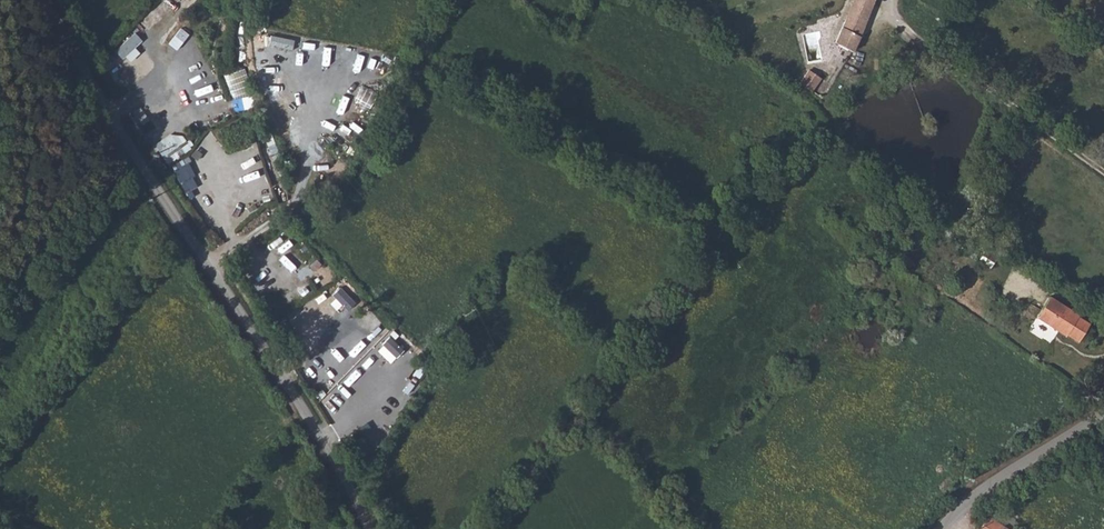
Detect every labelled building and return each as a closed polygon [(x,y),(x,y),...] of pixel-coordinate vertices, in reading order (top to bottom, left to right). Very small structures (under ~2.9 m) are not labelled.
[(873,0),(852,0),(835,41),(853,52),(873,0)] [(185,56),(180,61),(188,69),(195,61),(192,58),(203,48),(182,27),(170,40),(185,56)] [(128,40),(117,52),(129,63),(140,51),(128,40)] [(203,60),(186,67),(194,83),(210,75),(203,60)] [(810,91),(817,84),(817,77),(807,70),(798,84),(810,91)] [(142,103),(131,111),(142,125),(153,117),(142,103)] [(154,143),(168,162),(191,146),(176,124),(183,120),(175,108),(161,117),(171,132),(154,143)] [(186,191),(199,184),(185,158),(172,165),(186,191)] [(162,179),(169,173),(164,169),(158,173),(162,179)] [(991,265),(996,255),(984,249),(979,260),(991,265)] [(254,285),(262,298),(274,290),(266,277),(254,285)] [(303,283),(284,289),(287,299),(306,294),(303,283)] [(1040,319),(1077,343),(1086,328),(1075,321),(1077,317),(1051,302),(1040,319)] [(1075,346),(1077,343),(1040,319),(1037,323),(1075,346)] [(995,506),(987,517),(1005,528),(1019,528),(1021,525),(995,506)] [(987,517),(979,528),(1005,528),(987,517)]
